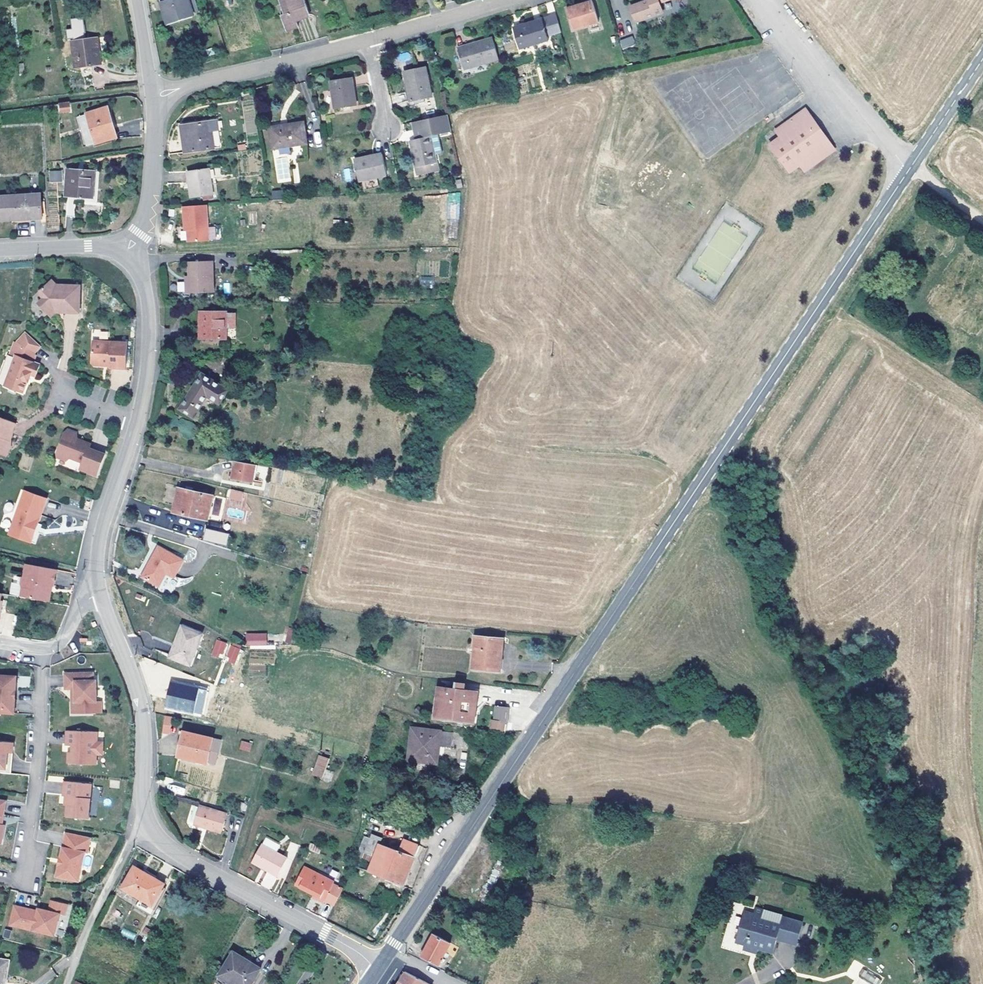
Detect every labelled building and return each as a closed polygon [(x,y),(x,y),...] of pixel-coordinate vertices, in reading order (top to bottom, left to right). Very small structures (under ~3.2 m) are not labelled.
[(162,3),(167,20),(190,14),(189,12),(198,10),(195,0),(173,0),(162,3)] [(285,13),(281,15),(286,30),(298,26),(296,21),(295,18),(309,13),(304,0),(280,0),(285,13)] [(647,1),(629,7),(634,22),(653,16),(651,13),(659,10),(657,3),(667,0),(646,0),(647,1)] [(592,1),(566,8),(572,29),(598,21),(592,1)] [(191,17),(190,14),(167,20),(168,24),(191,17)] [(556,15),(544,18),(549,34),(561,31),(556,15)] [(542,19),(512,27),(518,48),(520,47),(532,44),(548,40),(546,35),(542,19)] [(633,36),(619,40),(622,49),(635,45),(633,36)] [(98,38),(72,41),(76,68),(103,65),(98,38)] [(492,38),(458,48),(463,69),(498,58),(492,38)] [(424,66),(404,70),(410,101),(431,97),(424,66)] [(351,77),(330,80),(334,108),(355,105),(351,77)] [(68,103),(59,104),(59,111),(69,110),(68,103)] [(108,107),(87,114),(96,143),(117,137),(108,107)] [(780,137),(770,145),(790,172),(800,165),(805,171),(835,150),(818,126),(815,122),(806,109),(775,131),(780,137)] [(87,114),(78,116),(87,146),(96,143),(87,114)] [(447,114),(420,120),(424,137),(416,139),(410,140),(417,174),(439,170),(431,135),(451,131),(447,114)] [(247,132),(255,132),(255,119),(247,119),(247,132)] [(217,120),(181,126),(185,151),(214,147),(211,130),(218,129),(217,120)] [(420,120),(412,121),(416,139),(424,137),(420,120)] [(303,122),(268,127),(272,147),(306,142),(303,122)] [(381,154),(353,159),(358,181),(386,174),(381,154)] [(219,166),(208,168),(209,179),(220,177),(219,166)] [(208,168),(187,171),(191,198),(212,195),(209,179),(208,168)] [(94,170),(68,169),(67,196),(69,196),(67,216),(75,217),(77,196),(94,196),(94,170)] [(48,171),(48,182),(62,181),(61,170),(48,171)] [(272,200),(283,199),(282,190),(271,191),(272,200)] [(447,193),(448,220),(460,220),(459,193),(447,193)] [(0,196),(0,220),(42,218),(41,194),(0,196)] [(206,205),(182,206),(183,227),(186,227),(186,230),(187,242),(208,240),(206,205)] [(457,227),(448,227),(448,238),(457,238),(457,227)] [(190,276),(193,276),(194,280),(190,280),(191,293),(213,292),(212,261),(189,262),(190,276)] [(420,287),(433,288),(434,277),(420,276),(420,287)] [(38,292),(43,298),(37,304),(48,314),(52,315),(56,310),(61,310),(61,312),(79,313),(79,285),(55,284),(53,282),(48,282),(38,292)] [(224,312),(200,312),(200,339),(224,339),(224,327),(225,313),(224,312)] [(233,313),(225,313),(224,327),(233,327),(233,313)] [(9,354),(15,356),(3,386),(22,393),(27,381),(28,381),(31,374),(35,376),(40,364),(33,362),(35,355),(33,353),(39,346),(25,333),(15,343),(14,342),(9,354)] [(127,342),(92,341),(91,362),(94,365),(100,365),(102,363),(109,363),(109,368),(126,368),(127,342)] [(227,390),(201,373),(179,407),(192,416),(207,395),(219,402),(227,390)] [(1,455),(6,457),(9,448),(7,445),(9,440),(8,440),(10,434),(9,433),(14,423),(0,418),(0,455),(1,455)] [(69,432),(65,434),(58,453),(60,457),(67,460),(72,458),(86,463),(83,470),(100,476),(107,455),(92,449),(93,445),(79,439),(77,435),(69,432)] [(20,467),(30,470),(34,455),(23,453),(20,467)] [(255,465),(234,461),(232,476),(253,479),(255,465)] [(281,481),(280,468),(271,469),(272,482),(281,481)] [(213,495),(178,488),(173,511),(207,519),(213,495)] [(48,499),(26,489),(20,503),(42,512),(48,499)] [(242,502),(230,499),(228,506),(241,509),(242,502)] [(42,512),(20,503),(8,532),(33,543),(41,524),(37,523),(42,512)] [(226,546),(229,534),(205,528),(202,541),(226,546)] [(184,559),(160,546),(145,575),(161,584),(168,571),(176,575),(184,559)] [(24,579),(22,578),(21,585),(22,587),(21,597),(49,602),(50,594),(48,591),(49,586),(52,586),(53,586),(56,572),(56,570),(31,566),(26,565),(24,579)] [(202,633),(182,625),(174,646),(171,656),(191,664),(202,633)] [(287,627),(285,642),(295,644),(297,629),(287,627)] [(267,645),(267,633),(246,633),(246,645),(267,645)] [(503,638),(474,636),(471,667),(500,670),(503,638)] [(229,647),(224,644),(220,651),(226,654),(229,647)] [(232,644),(226,661),(235,664),(240,647),(232,644)] [(72,686),(76,686),(77,699),(73,699),(73,711),(95,710),(94,699),(98,698),(97,677),(94,677),(94,670),(65,671),(66,687),(72,686)] [(15,712),(16,712),(16,709),(16,698),(14,698),(14,690),(17,690),(17,675),(0,674),(0,712),(15,712)] [(208,689),(171,681),(165,708),(202,716),(208,689)] [(436,698),(443,699),(441,719),(466,721),(474,719),(477,691),(463,690),(464,682),(454,681),(453,689),(436,687),(436,698)] [(98,698),(94,699),(95,710),(103,710),(103,699),(98,698)] [(508,706),(496,705),(494,719),(505,720),(507,720),(508,706)] [(171,734),(170,716),(162,716),(163,734),(171,734)] [(505,720),(494,719),(492,719),(491,729),(504,730),(505,720)] [(461,762),(404,722),(378,759),(398,772),(385,792),(422,818),(461,762)] [(67,743),(74,743),(74,749),(70,749),(70,761),(96,761),(96,751),(95,738),(95,728),(68,728),(67,743)] [(214,738),(184,731),(178,756),(208,763),(214,738)] [(221,740),(214,738),(208,763),(215,764),(221,740)] [(0,740),(0,766),(9,767),(10,751),(15,751),(15,741),(8,741),(0,740)] [(252,744),(242,741),(241,748),(250,751),(252,744)] [(10,751),(9,767),(0,766),(0,772),(13,772),(15,751),(10,751)] [(318,756),(308,752),(302,771),(312,774),(318,756)] [(66,793),(68,793),(67,802),(70,803),(69,813),(92,815),(94,780),(67,778),(66,793)] [(5,841),(8,823),(6,822),(10,799),(0,797),(0,840),(5,841)] [(227,812),(200,805),(194,824),(222,832),(227,812)] [(94,835),(69,830),(61,873),(65,873),(83,878),(89,849),(91,850),(94,835)] [(384,836),(372,832),(365,852),(375,856),(368,872),(404,885),(420,845),(404,839),(400,850),(381,843),(384,836)] [(280,842),(267,835),(262,844),(275,851),(280,842)] [(275,851),(262,844),(253,859),(260,863),(259,865),(278,875),(288,858),(275,851)] [(134,866),(122,887),(140,898),(152,904),(163,886),(164,884),(155,879),(157,877),(145,870),(144,872),(134,866)] [(335,882),(305,866),(295,884),(314,894),(319,896),(317,899),(324,903),(325,900),(335,882)] [(264,872),(260,886),(272,889),(276,876),(264,872)] [(344,886),(335,882),(325,900),(334,905),(344,886)] [(140,898),(138,902),(154,911),(167,888),(163,886),(152,904),(140,898)] [(35,906),(19,902),(15,922),(30,925),(31,923),(39,924),(38,927),(49,929),(51,922),(62,924),(65,910),(70,911),(72,900),(56,896),(53,907),(43,905),(42,907),(42,910),(34,908),(35,906)] [(742,924),(741,924),(736,939),(745,942),(745,944),(743,949),(752,951),(754,943),(758,945),(758,948),(773,952),(777,938),(797,944),(803,922),(782,917),(780,924),(761,919),(763,911),(763,910),(755,908),(753,914),(753,916),(743,914),(742,920),(743,920),(742,924)] [(782,917),(763,911),(761,919),(780,924),(782,917)] [(62,924),(51,922),(49,929),(60,932),(62,924)] [(134,939),(136,933),(123,929),(121,935),(134,939)] [(451,942),(434,934),(422,955),(439,964),(451,942)] [(233,951),(217,978),(222,981),(224,978),(234,983),(252,983),(261,969),(246,959),(244,961),(240,959),(242,957),(233,951)] [(0,958),(0,983),(3,983),(4,980),(6,980),(9,960),(0,958)] [(882,980),(864,968),(860,975),(873,983),(879,983),(882,980)] [(406,971),(397,983),(431,983),(406,971)]
